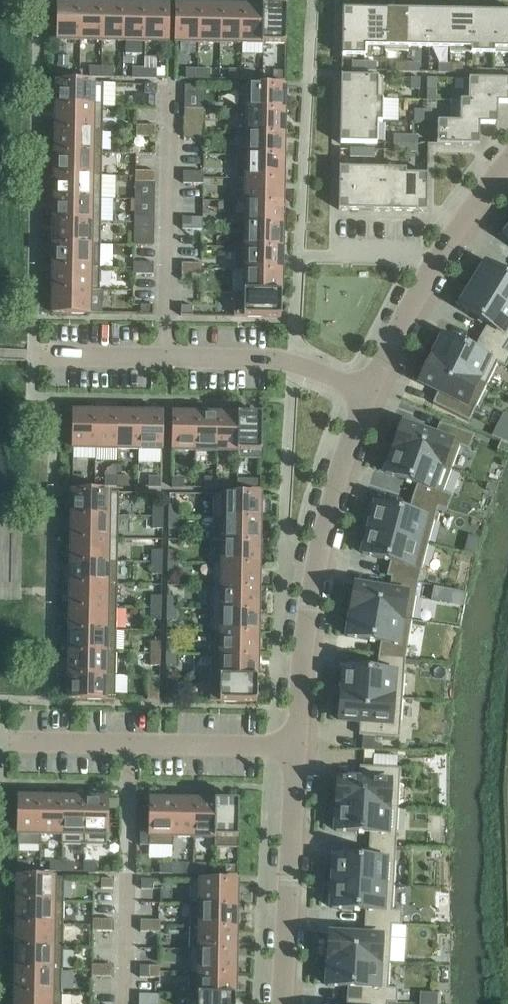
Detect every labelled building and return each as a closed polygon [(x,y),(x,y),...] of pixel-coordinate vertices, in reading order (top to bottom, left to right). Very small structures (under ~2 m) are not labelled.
[(58,41),(80,41),(81,4),(58,4),(58,41)] [(102,42),(103,4),(81,4),(80,41),(102,42)] [(124,42),(124,5),(103,4),(102,42),(124,42)] [(146,42),(146,5),(124,5),(124,42),(146,42)] [(168,43),(169,6),(146,5),(146,42),(168,43)] [(198,43),(199,6),(176,6),(176,43),(198,43)] [(198,43),(220,44),(221,7),(199,6),(198,43)] [(242,44),(242,7),(221,7),(220,44),(242,44)] [(242,44),(264,44),(264,7),(242,7),(242,44)] [(287,8),(264,7),(264,44),(286,45),(287,8)] [(343,9),(342,15),(342,56),(343,56),(343,55),(365,56),(365,46),(366,9),(343,9)] [(385,47),(386,9),(366,9),(365,46),(385,47)] [(386,9),(385,47),(385,51),(409,52),(409,47),(409,10),(386,9)] [(409,47),(430,47),(430,10),(409,10),(409,47)] [(430,10),(430,47),(450,48),(451,11),(430,10)] [(450,53),(473,53),(473,11),(451,11),(450,48),(450,53)] [(495,11),(473,11),(473,53),(494,53),(495,11)] [(495,11),(494,53),(507,54),(507,12),(495,11)] [(58,65),(58,76),(69,76),(69,65),(69,55),(59,55),(59,65),(58,65)] [(352,71),(364,71),(364,62),(352,62),(352,71)] [(376,62),(364,62),(364,71),(376,71),(376,62)] [(395,71),(407,72),(407,63),(395,63),(395,71)] [(420,63),(407,63),(407,72),(420,72),(420,63)] [(450,64),(438,64),(438,72),(450,73),(450,64)] [(463,73),(463,64),(450,64),(450,73),(463,73)] [(102,67),(90,67),(89,77),(101,77),(102,67)] [(114,68),(102,67),(101,77),(113,78),(114,68)] [(133,78),(145,78),(145,68),(133,68),(133,78)] [(157,69),(145,68),(145,78),(157,79),(157,69)] [(198,79),(198,69),(186,69),(186,79),(198,79)] [(198,69),(198,79),(210,80),(210,69),(198,69)] [(241,70),(229,70),(229,80),(241,80),(241,70)] [(253,70),(241,70),(241,80),(253,80),(253,70)] [(482,70),(481,79),(493,79),(493,70),(482,70)] [(506,79),(506,71),(493,70),(493,79),(506,79)] [(284,80),(285,71),(273,71),(273,80),(284,80)] [(341,76),(341,99),(383,100),(383,77),(342,77),(342,76),(341,76)] [(412,78),(411,90),(419,90),(420,78),(412,78)] [(428,78),(427,90),(435,90),(436,78),(428,78)] [(469,100),(498,103),(507,103),(507,80),(506,79),(493,79),(481,79),(469,79),(469,100)] [(56,107),(103,108),(104,84),(57,83),(56,107)] [(145,84),(145,94),(157,95),(157,85),(145,84)] [(197,95),(197,85),(185,85),(185,95),(197,95)] [(285,87),(239,86),(238,110),(285,111),(285,87)] [(341,121),(378,122),(383,122),(383,100),(341,99),(341,121)] [(497,125),(498,103),(469,100),(451,100),(451,122),(480,124),(497,124),(497,125)] [(56,107),(56,129),(103,130),(103,108),(56,107)] [(248,111),(247,133),(284,134),(285,111),(238,110),(238,111),(248,111)] [(423,122),(423,110),(415,110),(415,122),(423,122)] [(423,110),(423,122),(431,122),(431,110),(423,110)] [(378,122),(341,121),(340,144),(341,144),(341,143),(377,144),(378,122)] [(479,146),(480,124),(451,122),(438,122),(437,145),(479,146)] [(136,125),(136,137),(146,137),(146,125),(136,125)] [(146,125),(146,137),(156,137),(156,125),(146,125)] [(184,138),(194,138),(194,126),(184,126),(184,138)] [(204,126),(194,126),(194,138),(204,138),(204,126)] [(56,129),(56,152),(102,153),(103,130),(56,129)] [(237,155),(237,156),(284,156),(284,134),(247,133),(247,155),(237,155)] [(406,136),(394,136),(394,144),(406,144),(406,136)] [(406,136),(406,144),(418,144),(418,136),(406,136)] [(406,144),(394,144),(393,152),(405,152),(406,144)] [(417,152),(418,144),(406,144),(405,152),(417,152)] [(350,149),(350,157),(362,157),(362,149),(350,149)] [(362,149),(362,157),(374,158),(374,150),(362,149)] [(56,152),(55,175),(102,176),(102,153),(56,152)] [(237,156),(237,179),(284,180),(284,156),(237,156)] [(340,167),(339,210),(361,210),(362,168),(340,168),(340,167)] [(362,168),(361,210),(383,211),(384,169),(362,168)] [(383,211),(404,211),(405,174),(405,169),(384,169),(383,211)] [(135,171),(135,183),(145,183),(146,171),(135,171)] [(146,171),(145,183),(155,183),(156,171),(146,171)] [(183,172),(183,184),(193,184),(194,172),(183,172)] [(204,172),(194,172),(193,184),(203,184),(204,172)] [(404,211),(427,212),(428,174),(427,174),(427,175),(405,174),(404,211)] [(102,176),(55,175),(55,198),(102,199),(102,176)] [(237,179),(236,202),(283,203),(284,180),(237,179)] [(202,213),(202,187),(184,186),(184,213),(202,213)] [(55,198),(54,221),(101,222),(102,199),(55,198)] [(246,203),(246,225),(283,225),(283,203),(236,202),(236,203),(246,203)] [(135,217),(134,229),(144,229),(145,217),(135,217)] [(145,217),(144,229),(154,229),(155,217),(145,217)] [(183,218),(182,230),(192,230),(193,218),(183,218)] [(203,218),(193,218),(192,230),(202,230),(203,218)] [(54,221),(54,244),(101,245),(101,222),(54,221)] [(236,246),(236,247),(282,248),(283,225),(246,225),(245,247),(236,246)] [(101,245),(54,244),(54,267),(100,268),(101,245)] [(282,248),(236,247),(235,270),(282,271),(282,248)] [(134,262),(134,274),(144,275),(144,263),(134,262)] [(144,263),(144,275),(154,275),(154,263),(144,263)] [(182,263),(182,275),(192,275),(192,263),(182,263)] [(202,264),(192,263),(192,275),(202,276),(202,264)] [(473,285),(507,307),(507,276),(486,263),(473,285)] [(54,267),(53,290),(100,290),(100,268),(54,267)] [(281,294),(282,271),(235,270),(235,271),(245,271),(244,293),(281,294)] [(504,351),(504,350),(507,344),(507,307),(473,285),(459,307),(488,325),(480,337),(504,351)] [(53,313),(90,314),(90,291),(100,291),(100,290),(53,290),(53,313)] [(281,294),(244,293),(235,293),(234,317),(281,318),(281,294)] [(141,314),(152,315),(152,306),(141,305),(141,314)] [(182,315),(193,315),(193,306),(182,306),(182,315)] [(507,364),(507,353),(480,337),(474,350),(443,335),(432,358),(431,358),(487,386),(497,364),(506,368),(507,364)] [(487,386),(431,358),(419,382),(439,391),(433,404),(469,422),(487,386)] [(74,412),(73,449),(96,449),(96,412),(74,412)] [(117,450),(118,413),(96,412),(96,449),(117,450)] [(139,450),(140,413),(118,413),(117,450),(139,450)] [(162,451),(162,413),(140,413),(139,450),(162,451)] [(196,451),(196,414),(174,414),(173,451),(196,451)] [(218,414),(196,414),(196,451),(217,452),(218,414)] [(217,452),(239,452),(239,415),(218,414),(217,452)] [(261,452),(262,415),(239,415),(239,452),(239,459),(261,459),(261,452)] [(474,435),(440,423),(435,436),(402,424),(393,448),(451,470),(460,446),(469,450),(474,435)] [(507,444),(507,443),(507,431),(497,425),(492,436),(507,444)] [(506,443),(501,441),(497,450),(502,452),(507,455),(507,444),(506,443)] [(393,448),(393,449),(394,450),(385,473),(417,485),(412,498),(447,509),(452,496),(443,493),(451,470),(393,448)] [(73,476),(73,485),(84,485),(85,476),(73,476)] [(105,476),(105,486),(117,487),(117,477),(105,476)] [(117,477),(117,487),(129,487),(129,477),(117,477)] [(161,487),(161,477),(149,477),(149,487),(161,487)] [(172,478),(172,488),(184,488),(184,478),(172,478)] [(205,478),(204,488),(216,488),(217,478),(205,478)] [(217,478),(216,488),(228,489),(229,479),(217,478)] [(249,479),(249,489),(261,489),(261,479),(249,479)] [(496,492),(498,487),(488,483),(485,490),(495,493),(496,492)] [(119,493),(72,492),(72,516),(119,516),(119,493)] [(214,518),(260,519),(261,495),(214,494),(214,518)] [(376,503),(369,529),(428,544),(438,507),(447,510),(447,509),(412,498),(409,512),(376,503)] [(163,505),(153,505),(153,517),(163,517),(163,505)] [(179,506),(169,505),(169,517),(179,518),(179,506)] [(119,516),(72,516),(71,538),(118,539),(119,516)] [(163,517),(153,517),(153,529),(163,529),(163,517)] [(169,517),(169,529),(179,530),(179,518),(169,517)] [(214,518),(213,541),(223,541),(260,542),(260,519),(214,518)] [(391,562),(387,576),(418,582),(428,544),(369,529),(362,554),(391,562)] [(118,539),(71,538),(71,561),(118,562),(118,539)] [(213,563),(213,564),(259,565),(260,542),(223,541),(222,563),(213,563)] [(162,551),(152,551),(152,563),(162,563),(162,551)] [(168,551),(168,563),(178,563),(178,551),(168,551)] [(71,561),(71,584),(117,585),(118,562),(71,561)] [(162,563),(152,563),(152,575),(162,575),(162,563)] [(168,563),(168,575),(178,575),(178,563),(168,563)] [(259,565),(213,564),(212,587),(259,587),(259,565)] [(412,621),(418,582),(387,576),(391,577),(389,591),(355,585),(351,611),(412,621)] [(117,585),(71,584),(70,607),(117,608),(117,585)] [(212,587),(212,609),(259,610),(259,587),(212,587)] [(162,596),(152,596),(151,608),(161,608),(162,596)] [(177,609),(178,597),(168,597),(167,609),(177,609)] [(117,608),(70,607),(70,630),(117,630),(117,608)] [(161,608),(151,608),(151,620),(161,620),(161,608)] [(167,609),(167,621),(177,621),(177,609),(167,609)] [(259,610),(212,609),(212,632),(258,633),(259,610)] [(405,660),(412,621),(351,611),(350,612),(351,612),(347,637),(381,642),(378,656),(405,660)] [(117,630),(70,630),(69,652),(116,653),(117,630)] [(212,632),(211,655),(258,656),(258,633),(212,632)] [(161,642),(151,642),(151,654),(161,654),(161,642)] [(177,642),(167,642),(167,654),(177,654),(177,642)] [(116,653),(69,652),(69,675),(116,676),(116,653)] [(161,654),(151,654),(150,666),(160,666),(161,654)] [(167,654),(166,666),(176,666),(177,654),(167,654)] [(258,656),(211,655),(211,678),(257,679),(258,656)] [(341,693),(341,694),(402,699),(405,660),(378,656),(377,670),(343,668),(342,693),(341,693)] [(115,700),(116,676),(69,675),(69,699),(115,700)] [(148,677),(148,700),(150,700),(159,700),(159,689),(159,677),(148,677)] [(257,679),(211,678),(210,702),(257,703),(257,679)] [(176,700),(176,689),(167,689),(167,700),(176,700)] [(400,738),(402,699),(341,694),(339,720),(360,722),(359,736),(400,738)] [(400,768),(373,767),(360,766),(359,780),(338,779),(336,805),(398,808),(400,768)] [(19,797),(18,847),(41,847),(41,835),(42,798),(19,797)] [(62,845),(63,798),(42,798),(41,835),(62,835),(62,845)] [(85,799),(63,798),(62,845),(84,845),(85,799)] [(85,799),(84,845),(85,845),(107,846),(107,836),(108,799),(85,799)] [(172,847),(173,800),(150,800),(150,810),(142,810),(142,809),(141,809),(140,846),(172,847)] [(173,837),(194,838),(195,801),(173,800),(172,847),(173,847),(173,837)] [(216,801),(195,801),(194,838),(215,838),(215,848),(216,801)] [(238,848),(239,801),(216,801),(215,848),(238,848)] [(369,846),(396,847),(398,808),(336,805),(336,806),(337,806),(336,831),(370,833),(369,846)] [(396,847),(369,846),(368,858),(334,856),(333,882),(394,886),(396,847)] [(19,861),(18,870),(30,871),(30,862),(19,861)] [(50,862),(50,872),(62,872),(62,862),(50,862)] [(62,862),(62,872),(74,872),(74,862),(62,862)] [(84,862),(84,872),(96,872),(96,863),(84,862)] [(172,873),(172,864),(160,864),(160,873),(172,873)] [(194,865),(182,864),(181,873),(193,874),(194,865)] [(193,874),(205,874),(206,865),(194,865),(193,874)] [(237,874),(237,865),(226,865),(226,874),(237,874)] [(17,877),(17,901),(64,902),(64,901),(64,878),(55,878),(17,877)] [(113,889),(113,879),(101,879),(101,889),(113,889)] [(153,890),(153,880),(141,880),(141,890),(153,890)] [(238,881),(191,880),(190,904),(237,905),(238,881)] [(392,910),(394,886),(333,882),(331,909),(365,910),(365,923),(401,925),(402,911),(392,910)] [(17,924),(63,925),(64,902),(17,901),(17,924)] [(237,928),(237,905),(190,904),(190,927),(237,928)] [(93,919),(92,931),(102,932),(103,920),(93,919)] [(103,920),(102,932),(112,932),(113,920),(103,920)] [(140,932),(150,932),(151,920),(141,920),(140,932)] [(161,921),(151,920),(150,932),(160,933),(161,921)] [(390,963),(392,925),(401,926),(401,925),(365,923),(364,936),(329,934),(328,960),(390,963)] [(63,948),(63,925),(17,924),(16,947),(63,948)] [(236,951),(237,928),(190,927),(190,950),(236,951)] [(62,970),(63,948),(16,947),(16,970),(62,970)] [(236,974),(236,951),(190,950),(189,973),(236,974)] [(347,999),(347,1000),(397,1003),(398,989),(388,988),(390,963),(328,960),(328,961),(329,961),(327,986),(361,988),(360,1000),(347,999)] [(102,977),(102,965),(92,965),(92,977),(102,977)] [(102,965),(102,977),(112,977),(112,965),(102,965)] [(140,966),(140,978),(150,978),(150,966),(140,966)] [(160,966),(150,966),(150,978),(160,978),(160,966)] [(16,970),(15,992),(62,993),(62,970),(16,970)] [(235,996),(236,974),(189,973),(189,996),(235,996)] [(62,993),(15,992),(15,1003),(62,1003),(62,993)] [(420,1003),(437,1003),(437,995),(421,994),(420,1003)] [(189,1003),(235,1003),(235,996),(189,996),(189,1003)]
